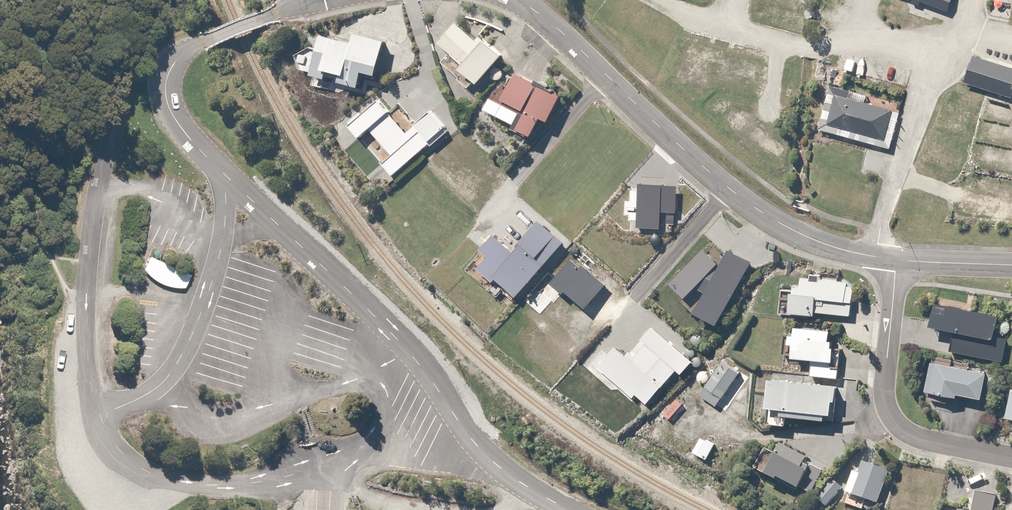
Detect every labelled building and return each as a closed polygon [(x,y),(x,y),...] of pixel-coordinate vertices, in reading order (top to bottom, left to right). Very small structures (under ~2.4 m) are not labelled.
[(950,11),(954,0),(920,0),(950,11)] [(505,60),(463,24),(445,45),(487,81),(505,60)] [(361,43),(329,35),(318,77),(379,92),(392,41),(363,33),(361,43)] [(976,57),(968,83),(1011,97),(1011,69),(976,57)] [(556,123),(567,95),(521,76),(510,104),(534,114),(528,129),(542,135),(549,120),(556,123)] [(897,113),(841,95),(832,125),(887,142),(897,113)] [(407,130),(380,101),(352,127),(363,139),(372,131),(393,155),(384,163),(395,174),(441,133),(425,115),(407,130)] [(638,185),(635,229),(659,231),(659,225),(675,226),(678,187),(638,185)] [(567,243),(543,223),(516,254),(497,237),(485,251),(491,256),(483,267),(519,298),(567,243)] [(702,294),(692,314),(716,325),(749,263),(725,251),(718,266),(703,250),(669,285),(683,299),(693,290),(702,294)] [(184,271),(143,255),(135,274),(177,290),(184,271)] [(551,283),(581,310),(604,285),(573,258),(551,283)] [(812,278),(803,277),(803,284),(798,284),(795,315),(820,316),(821,313),(856,316),(858,282),(823,279),(824,273),(812,272),(812,278)] [(934,302),(928,326),(955,332),(950,351),(1004,363),(1010,339),(994,336),(998,316),(934,302)] [(800,336),(788,336),(787,354),(798,354),(798,358),(814,359),(813,367),(843,368),(844,346),(840,346),(841,339),(836,338),(836,327),(800,325),(800,336)] [(598,369),(632,399),(636,394),(646,404),(675,371),(680,375),(691,363),(652,329),(642,341),(647,345),(635,358),(630,354),(626,359),(616,350),(598,369)] [(994,373),(936,361),(928,399),(954,404),(955,398),(964,400),(965,395),(988,400),(994,373)] [(720,405),(743,373),(726,362),(709,387),(714,390),(709,397),(720,405)] [(846,388),(777,382),(774,416),(839,422),(841,403),(845,403),(846,388)] [(809,464),(813,458),(785,444),(769,474),(780,480),(780,478),(812,495),(824,472),(809,464)] [(894,472),(866,463),(855,495),(883,505),(894,472)] [(836,480),(821,498),(831,507),(846,489),(836,480)] [(1000,495),(978,491),(974,509),(997,509),(1000,495)]
